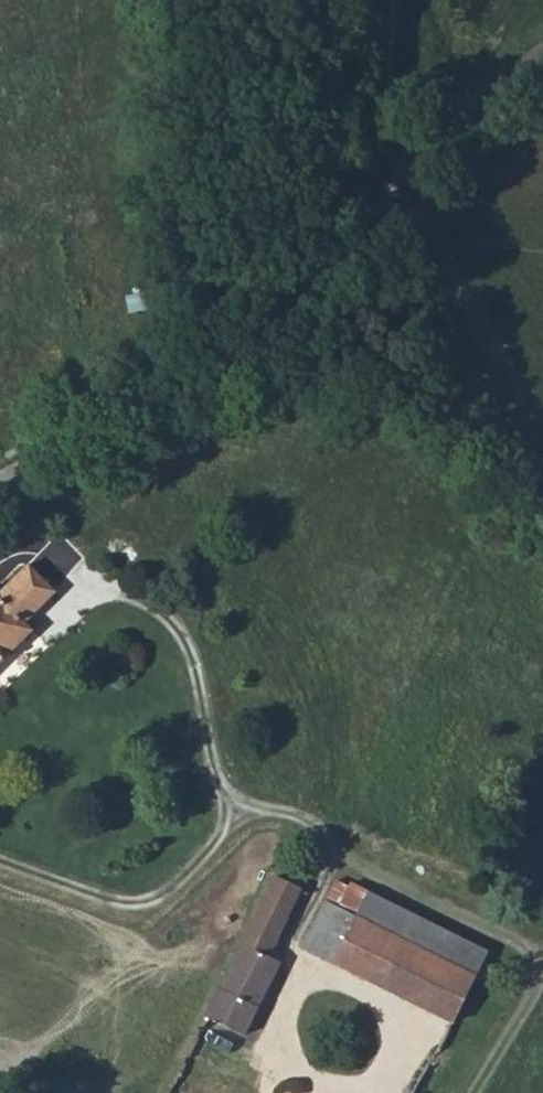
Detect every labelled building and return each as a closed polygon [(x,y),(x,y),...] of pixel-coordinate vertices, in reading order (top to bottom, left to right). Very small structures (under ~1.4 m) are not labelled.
[(26,627),(17,619),(46,589),(19,563),(0,582),(0,654),(26,627)] [(207,1018),(244,1035),(279,963),(270,958),(300,890),(273,877),(207,1018)] [(314,896),(387,932),(476,974),(488,950),(338,877),(334,885),(322,880),(314,896)] [(314,896),(293,942),(454,1020),(476,974),(387,932),(314,896)]
